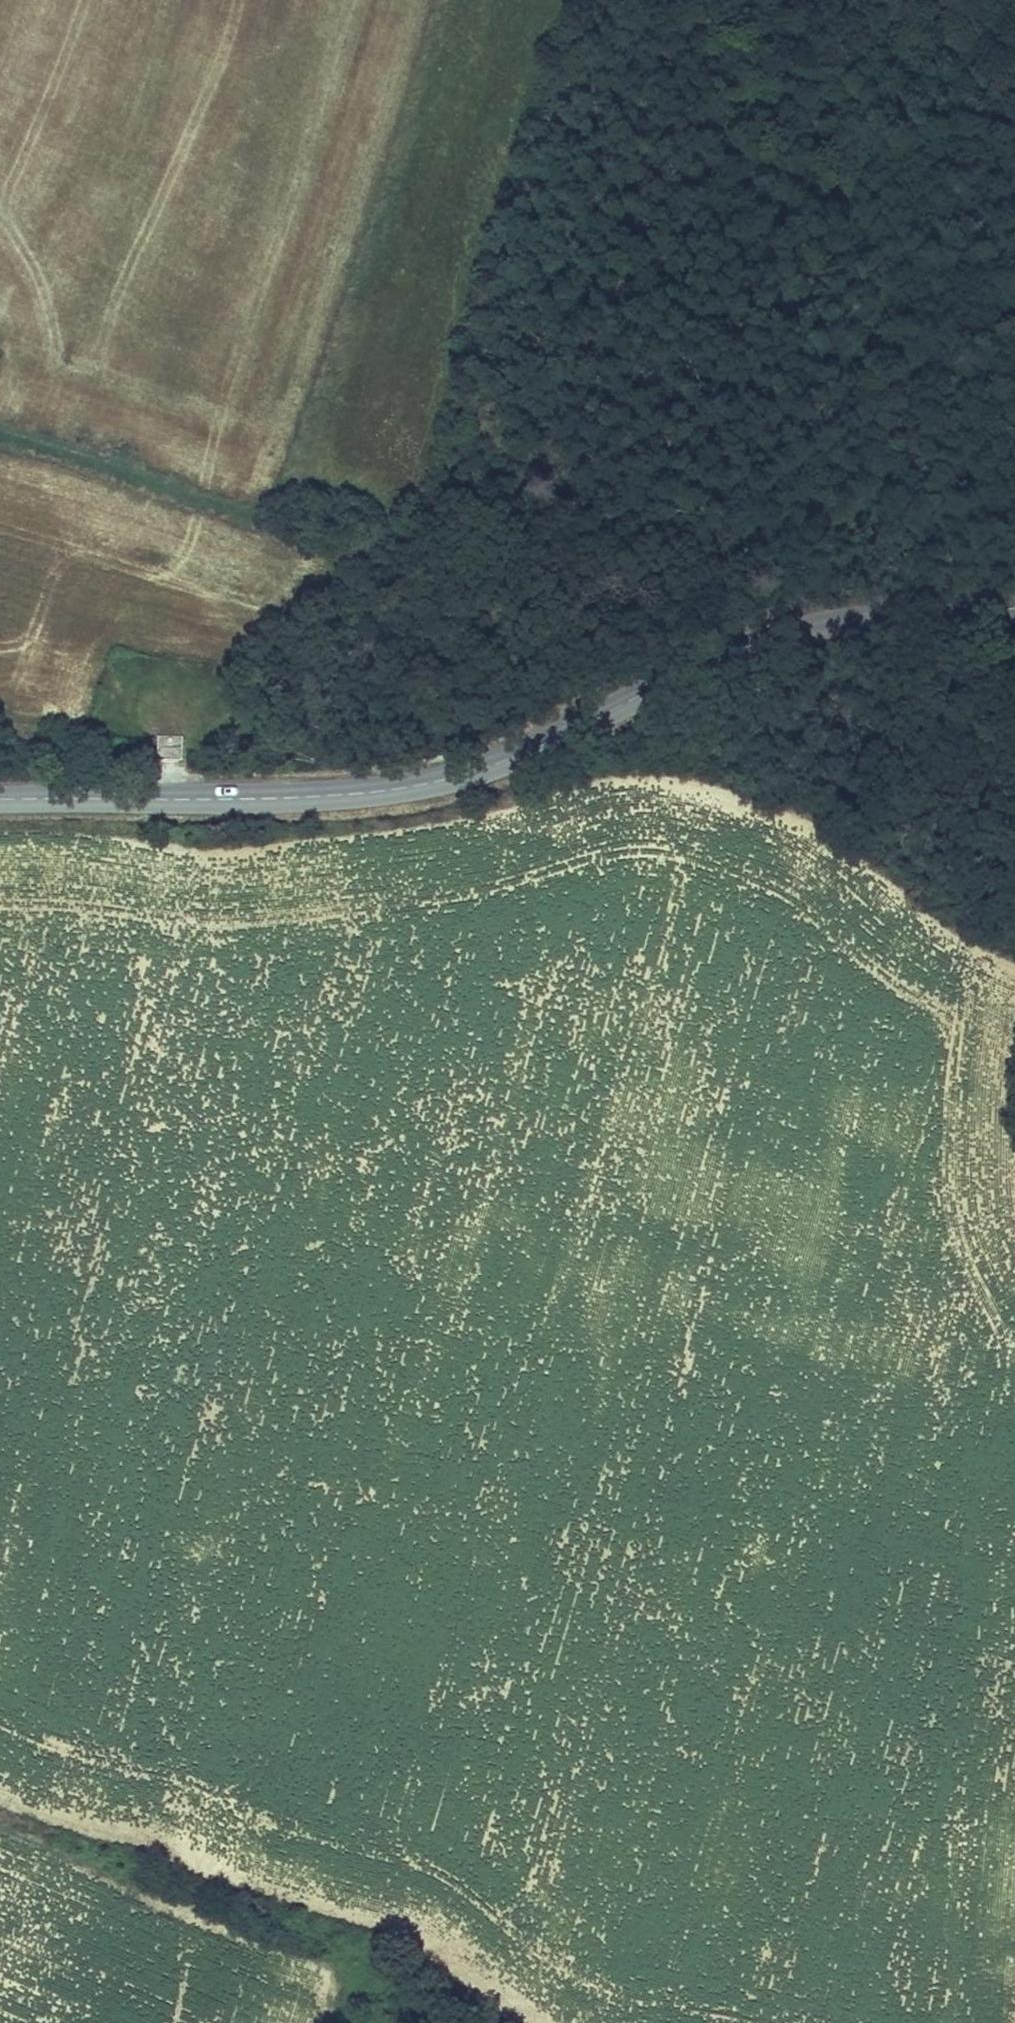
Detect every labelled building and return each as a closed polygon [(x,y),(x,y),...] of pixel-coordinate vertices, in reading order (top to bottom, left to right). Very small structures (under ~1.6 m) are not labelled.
[(156,737),(155,759),(179,759),(179,737),(156,737)]
